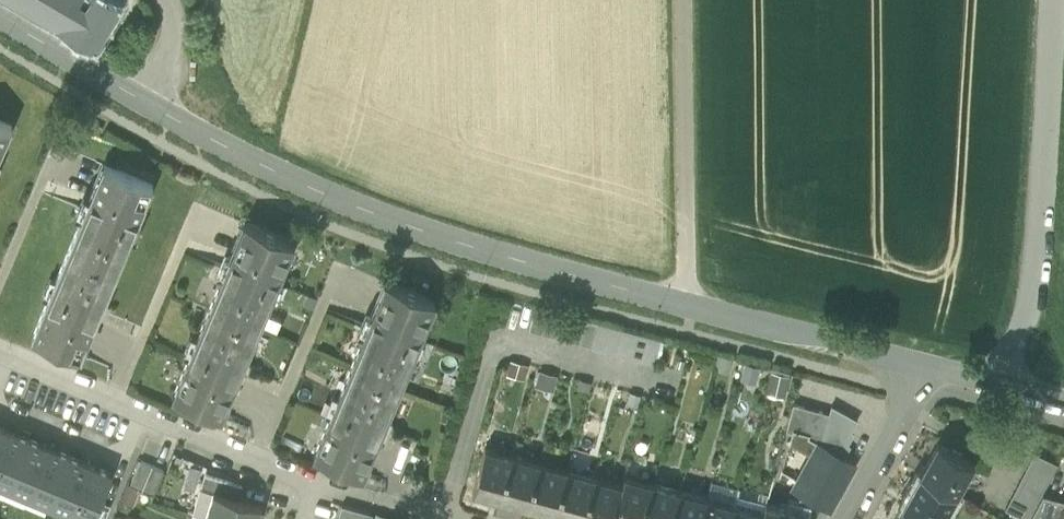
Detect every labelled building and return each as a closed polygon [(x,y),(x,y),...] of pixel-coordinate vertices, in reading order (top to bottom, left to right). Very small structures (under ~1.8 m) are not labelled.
[(95,45),(122,1),(120,0),(19,0),(95,45)] [(12,125),(0,120),(0,154),(12,125)] [(92,126),(101,131),(104,127),(94,122),(92,126)] [(33,336),(82,356),(154,184),(105,164),(33,336)] [(174,395),(223,415),(295,243),(246,223),(174,395)] [(316,454),(364,474),(436,302),(388,282),(316,454)] [(561,313),(548,309),(542,333),(554,336),(561,313)] [(573,316),(561,313),(554,336),(567,340),(573,316)] [(661,340),(649,336),(643,361),(655,364),(661,340)] [(511,361),(509,362),(506,376),(525,380),(528,365),(511,361)] [(761,367),(745,362),(740,380),(756,384),(761,367)] [(559,375),(539,370),(534,385),(554,391),(559,375)] [(790,376),(771,371),(765,394),(784,399),(790,376)] [(808,436),(821,443),(829,413),(794,403),(787,429),(793,431),(794,429),(809,433),(808,436)] [(829,413),(821,443),(844,456),(850,445),(848,443),(854,432),(851,431),(858,420),(832,405),(829,413)] [(9,430),(0,426),(0,452),(9,430)] [(855,462),(844,456),(821,443),(808,436),(809,433),(794,429),(793,431),(790,441),(814,454),(795,488),(802,492),(798,500),(789,497),(786,507),(809,514),(809,515),(819,518),(851,462),(855,464),(855,462)] [(10,486),(29,439),(9,430),(0,452),(0,482),(10,486)] [(10,486),(29,494),(49,447),(29,439),(10,486)] [(938,441),(920,474),(956,494),(974,461),(938,441)] [(29,494),(50,502),(69,455),(49,447),(29,494)] [(473,492),(501,499),(514,454),(485,447),(473,492)] [(1025,518),(1029,518),(1057,465),(1034,453),(1004,508),(1025,518)] [(501,499),(529,507),(541,462),(514,454),(501,499)] [(50,502),(70,511),(90,464),(69,455),(50,502)] [(141,489),(142,489),(153,465),(141,460),(131,484),(141,489)] [(529,507),(556,514),(568,469),(541,462),(529,507)] [(90,464),(70,511),(90,518),(91,518),(100,500),(111,473),(90,464)] [(142,489),(154,494),(165,470),(153,465),(142,489)] [(576,518),(584,518),(596,476),(568,469),(556,514),(576,518)] [(214,490),(239,497),(243,485),(205,474),(202,486),(214,490)] [(956,494),(920,474),(903,505),(927,518),(943,518),(956,494)] [(653,482),(626,475),(623,484),(614,518),(643,518),(653,482)] [(623,484),(596,476),(584,518),(614,518),(623,484)] [(713,481),(708,497),(736,505),(738,494),(740,489),(713,481)] [(5,497),(10,486),(0,482),(0,495),(5,497)] [(681,490),(653,482),(643,518),(673,518),(681,490)] [(131,484),(128,483),(120,502),(133,507),(141,489),(131,484)] [(10,486),(5,497),(25,505),(29,494),(10,486)] [(206,516),(216,518),(258,518),(262,504),(239,497),(214,490),(206,516)] [(708,497),(681,490),(673,518),(702,518),(708,497)] [(738,494),(736,505),(764,512),(767,502),(769,494),(759,492),(757,499),(738,494)] [(1040,518),(1048,518),(1054,496),(1043,493),(1031,517),(1040,518)] [(29,494),(25,505),(45,514),(50,502),(29,494)] [(1054,496),(1048,518),(1062,518),(1063,512),(1063,499),(1054,496)] [(736,505),(708,497),(702,518),(732,518),(736,505)] [(100,500),(91,518),(105,518),(111,504),(100,500)] [(809,515),(809,514),(786,507),(767,502),(764,512),(763,518),(808,518),(809,515)] [(339,518),(371,518),(372,514),(343,505),(339,518)] [(764,512),(736,505),(732,518),(763,518),(764,512)] [(903,505),(895,518),(927,518),(903,505)] [(70,511),(66,518),(90,518),(70,511)]
